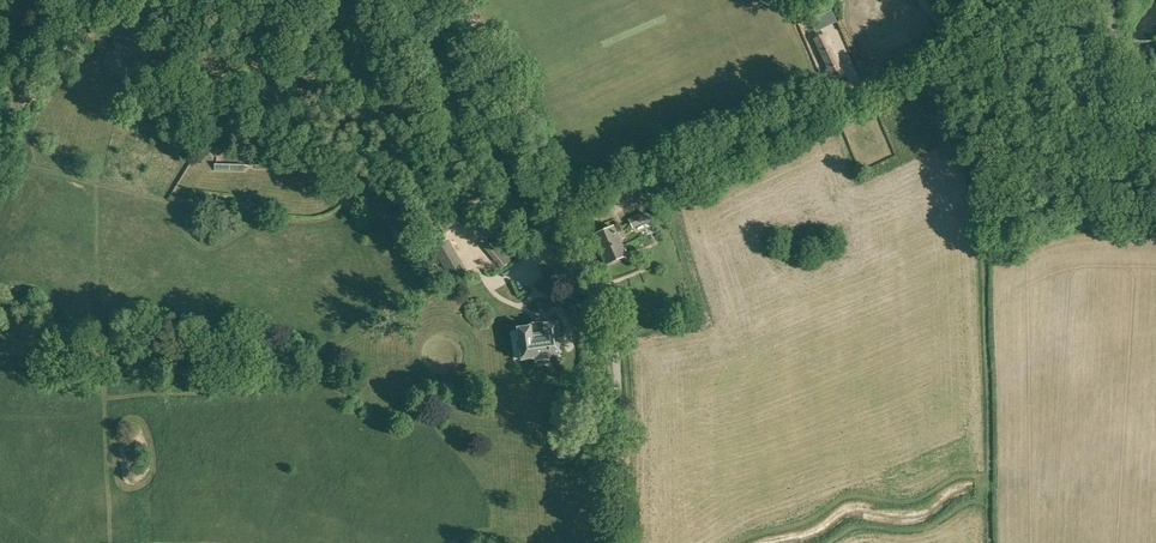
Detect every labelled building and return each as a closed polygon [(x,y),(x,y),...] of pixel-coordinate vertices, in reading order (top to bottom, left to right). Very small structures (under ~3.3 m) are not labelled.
[(827,70),(831,78),(844,72),(840,62),(838,63),(825,34),(814,39),(828,70),(827,70)] [(437,221),(444,233),(469,218),(462,206),(437,221)] [(628,219),(633,228),(643,223),(651,227),(655,217),(643,212),(628,219)] [(593,235),(606,264),(625,255),(613,227),(593,235)] [(483,249),(501,270),(514,258),(489,229),(481,236),(488,245),(483,249)] [(432,247),(449,280),(466,270),(447,239),(432,247)] [(521,359),(521,360),(561,355),(557,323),(545,324),(545,320),(529,323),(529,327),(516,328),(517,330),(510,331),(514,360),(521,359)] [(197,377),(197,387),(209,387),(209,377),(197,377)]
